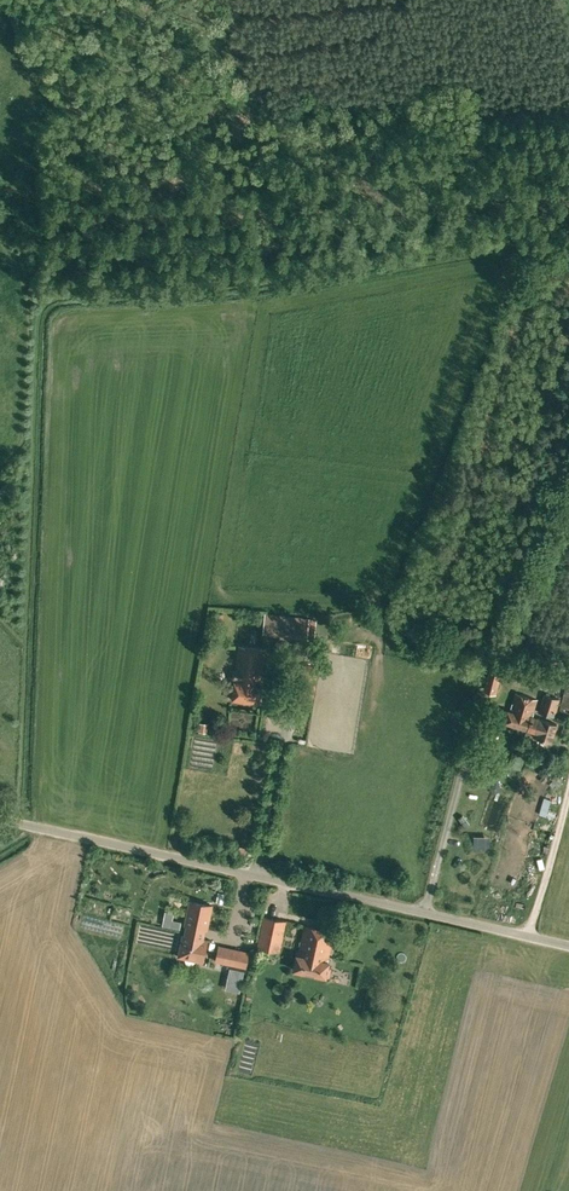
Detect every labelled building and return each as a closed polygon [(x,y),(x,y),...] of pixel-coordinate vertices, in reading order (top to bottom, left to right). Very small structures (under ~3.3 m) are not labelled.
[(262,634),(307,639),(309,618),(265,613),(262,634)] [(231,699),(258,703),(266,649),(239,646),(231,699)] [(532,682),(544,683),(545,667),(528,666),(528,678),(532,678),(532,682)] [(488,671),(482,692),(494,696),(500,675),(488,671)] [(502,679),(507,685),(514,679),(510,673),(502,679)] [(564,689),(556,721),(564,723),(566,717),(568,718),(568,691),(564,689)] [(504,723),(528,730),(532,716),(537,700),(515,693),(510,710),(508,709),(504,723)] [(538,711),(553,717),(559,699),(544,693),(538,711)] [(556,724),(532,716),(528,730),(535,732),(534,736),(551,741),(556,724)] [(207,733),(208,724),(199,723),(199,732),(207,733)] [(525,756),(517,753),(512,765),(520,768),(525,756)] [(544,795),(542,810),(551,811),(553,797),(544,795)] [(238,855),(245,857),(247,848),(240,846),(238,855)] [(218,891),(216,902),(223,903),(225,893),(218,891)] [(195,932),(205,935),(206,930),(211,905),(189,900),(184,925),(186,925),(185,930),(195,932)] [(263,916),(257,947),(280,952),(283,936),(286,921),(263,916)] [(390,929),(402,929),(402,921),(390,921),(390,929)] [(293,969),(325,976),(326,975),(328,976),(330,966),(328,966),(329,961),(327,961),(333,932),(304,925),(298,955),(296,955),(293,969)] [(204,942),(205,935),(195,932),(185,930),(184,935),(182,934),(178,957),(202,962),(206,943),(204,942)] [(215,960),(230,963),(233,949),(218,946),(215,960)] [(249,952),(233,949),(230,963),(246,967),(249,952)] [(244,971),(229,968),(227,980),(241,983),(244,971)]
